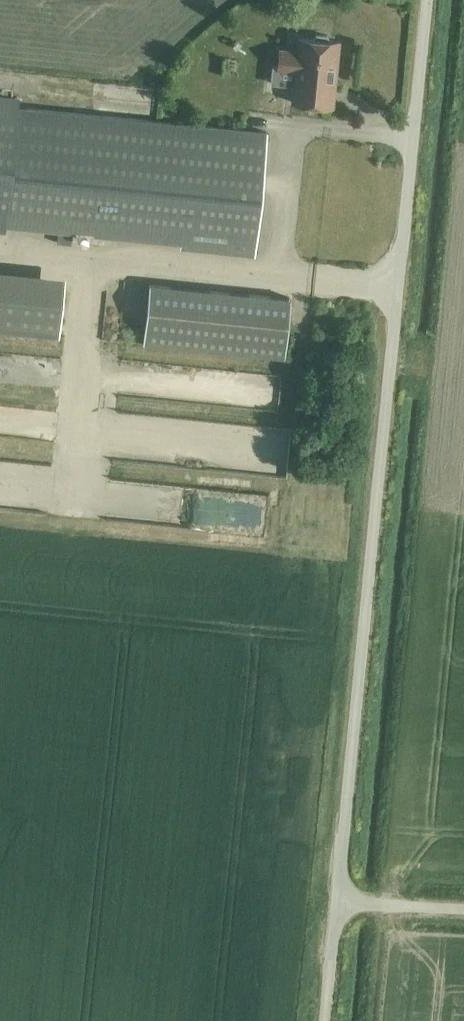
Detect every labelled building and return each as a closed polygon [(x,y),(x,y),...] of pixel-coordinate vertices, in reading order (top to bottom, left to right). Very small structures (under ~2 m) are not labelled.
[(299,39),(304,39),(302,52),(279,50),(278,68),(272,67),(271,83),(294,85),(293,102),(332,106),(339,41),(330,40),(328,35),(316,34),(313,39),(299,37),(299,39)] [(130,108),(132,82),(85,80),(83,106),(130,108)] [(267,132),(17,107),(18,95),(0,93),(0,227),(5,227),(6,220),(181,238),(180,247),(255,254),(267,132)] [(60,229),(59,241),(74,242),(74,230),(60,229)] [(65,276),(0,269),(0,330),(59,336),(65,276)] [(143,344),(284,358),(290,298),(270,296),(149,284),(143,344)]
